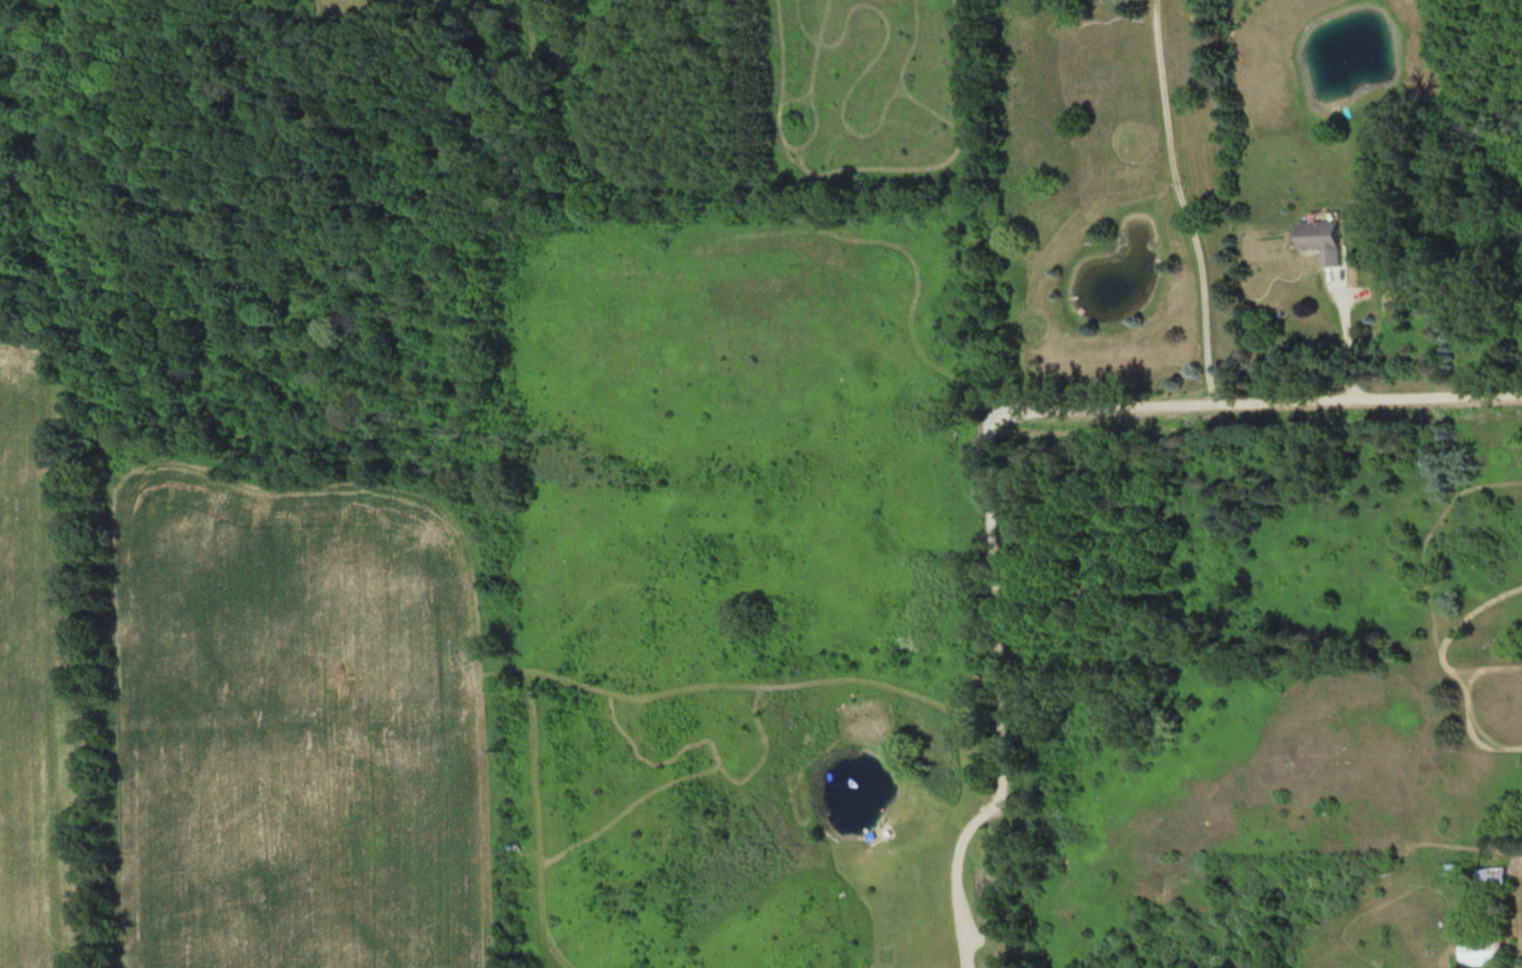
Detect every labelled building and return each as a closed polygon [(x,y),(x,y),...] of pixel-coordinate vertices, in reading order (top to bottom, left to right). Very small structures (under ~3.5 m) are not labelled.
[(1297,221),(1298,249),(1322,249),(1322,266),(1340,265),(1339,221),(1297,221)] [(1482,867),(1482,889),(1512,889),(1512,867),(1482,867)] [(1469,934),(1470,965),(1514,963),(1513,933),(1469,934)]
